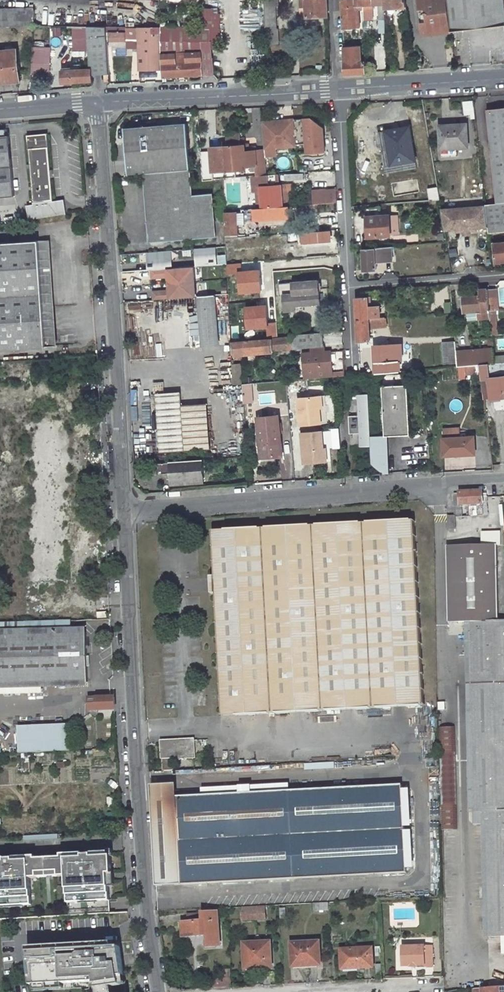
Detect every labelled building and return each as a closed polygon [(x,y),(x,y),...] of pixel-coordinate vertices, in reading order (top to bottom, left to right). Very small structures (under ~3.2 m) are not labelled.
[(279,6),(278,0),(264,0),(266,44),(279,43),(278,29),(277,29),(276,6),(279,6)] [(328,16),(327,0),(306,0),(306,7),(307,18),(328,16)] [(344,27),(357,26),(357,21),(360,21),(360,16),(356,16),(356,10),(363,9),(363,6),(363,0),(342,0),(344,27)] [(384,0),(363,0),(363,6),(373,5),(379,5),(379,20),(385,20),(385,8),(384,8),(384,0)] [(384,8),(385,8),(407,7),(405,0),(384,0),(384,8)] [(423,34),(451,31),(448,0),(419,0),(423,34)] [(503,0),(448,0),(452,31),(503,25),(503,4),(503,0)] [(34,25),(34,8),(0,9),(0,26),(34,25)] [(213,58),(212,48),(219,48),(219,14),(213,14),(213,8),(200,8),(199,19),(199,28),(175,28),(161,28),(162,69),(163,77),(167,77),(214,74),(213,58)] [(409,26),(407,13),(398,17),(400,28),(409,26)] [(92,69),(92,75),(110,74),(108,47),(107,26),(89,27),(92,69)] [(139,47),(139,40),(109,40),(108,27),(107,26),(108,47),(139,47)] [(162,69),(161,28),(161,27),(108,27),(109,40),(139,40),(139,47),(140,69),(162,69)] [(88,46),(88,38),(79,38),(78,46),(88,46)] [(32,63),(50,64),(50,48),(45,48),(45,42),(33,42),(32,63)] [(361,59),(360,46),(344,47),(346,73),(367,72),(366,59),(361,59)] [(19,80),(16,51),(0,52),(0,82),(19,80)] [(92,75),(92,69),(62,71),(63,82),(93,81),(92,75)] [(474,100),(463,101),(464,117),(475,116),(474,100)] [(487,110),(497,203),(485,204),(486,206),(488,226),(489,233),(503,232),(503,108),(487,110)] [(312,118),(295,120),(297,145),(307,144),(307,153),(325,152),(323,128),(312,118)] [(287,123),(263,125),(265,149),(275,148),(297,146),(297,145),(295,120),(287,120),(287,123)] [(191,181),(186,123),(125,129),(129,174),(144,173),(145,185),(191,181)] [(468,147),(466,124),(440,125),(441,147),(458,146),(458,148),(468,147)] [(417,168),(410,127),(378,132),(385,174),(417,168)] [(34,204),(27,205),(29,219),(66,213),(64,200),(53,201),(48,147),(49,147),(48,133),(27,135),(28,148),(29,148),(34,204)] [(203,181),(214,180),(213,171),(235,169),(234,146),(240,146),(240,139),(239,134),(227,135),(228,146),(222,147),(223,154),(201,155),(203,181)] [(15,196),(12,166),(9,135),(0,136),(0,197),(15,196)] [(256,165),(257,176),(267,175),(265,157),(265,150),(256,151),(245,151),(245,144),(244,138),(240,139),(240,146),(234,146),(235,169),(247,168),(246,166),(256,165)] [(458,146),(441,147),(442,157),(458,156),(458,148),(458,146)] [(275,148),(265,149),(265,150),(265,157),(276,156),(275,148)] [(309,179),(309,172),(288,173),(288,180),(309,179)] [(262,191),(263,208),(283,206),(281,184),(277,184),(275,185),(275,181),(277,181),(276,174),(267,175),(257,176),(252,176),(254,192),(256,192),(262,191)] [(212,194),(192,195),(191,181),(145,185),(150,242),(215,236),(212,194)] [(337,202),(336,189),(327,190),(328,203),(337,202)] [(313,191),(314,204),(328,203),(327,190),(313,191)] [(284,216),(283,206),(263,208),(258,208),(242,209),(242,212),(226,213),(227,239),(238,238),(237,225),(245,224),(245,222),(247,221),(246,215),(251,215),(251,218),(284,216)] [(465,208),(467,228),(477,227),(488,226),(486,206),(465,208)] [(367,208),(367,217),(380,216),(380,207),(367,208)] [(442,210),(445,230),(457,229),(467,228),(465,208),(442,210)] [(391,235),(399,235),(397,214),(390,215),(391,235)] [(369,237),(391,235),(390,215),(380,216),(367,217),(369,237)] [(330,240),(330,230),(300,233),(301,239),(303,238),(304,242),(330,240)] [(39,241),(0,243),(0,349),(46,346),(39,241)] [(495,242),(497,262),(503,261),(503,242),(495,242)] [(395,246),(392,246),(364,248),(365,270),(377,269),(376,261),(393,261),(392,249),(395,249),(395,246)] [(216,247),(195,249),(196,266),(217,265),(216,247)] [(296,249),(297,258),(307,257),(327,256),(326,247),(296,249)] [(457,248),(449,249),(451,257),(459,256),(457,248)] [(172,251),(147,252),(148,262),(173,260),(172,251)] [(307,257),(308,270),(328,267),(327,256),(307,257)] [(173,260),(148,262),(148,270),(152,270),(170,268),(173,268),(173,260)] [(170,268),(152,270),(152,278),(166,277),(166,273),(168,273),(169,276),(169,284),(195,282),(193,267),(173,268),(170,268)] [(284,295),(285,311),(295,310),(295,305),(320,303),(318,281),(279,284),(280,295),(284,295)] [(167,291),(154,292),(154,300),(196,297),(195,282),(169,284),(170,291),(170,294),(167,294),(167,291)] [(491,317),(491,325),(497,325),(496,310),(499,310),(497,288),(488,289),(489,296),(491,317)] [(491,317),(489,296),(488,289),(479,290),(479,292),(476,292),(477,296),(464,298),(465,310),(478,309),(479,318),(491,317)] [(203,346),(219,345),(215,295),(199,297),(203,346)] [(357,298),(358,319),(381,317),(380,306),(377,307),(369,307),(368,298),(368,297),(357,298)] [(371,303),(371,297),(368,298),(369,307),(377,307),(377,303),(371,303)] [(321,311),(320,303),(295,305),(295,310),(296,313),(321,311)] [(163,323),(163,315),(153,315),(153,323),(163,323)] [(381,317),(358,319),(359,347),(370,346),(368,321),(377,321),(377,326),(387,326),(387,317),(381,317)] [(292,335),(292,336),(271,339),(233,342),(233,354),(274,350),(294,348),(311,347),(324,345),(323,332),(292,335)] [(495,364),(493,348),(465,350),(464,340),(455,341),(457,363),(458,366),(472,365),(481,365),(495,364)] [(455,341),(442,342),(444,364),(457,363),(455,341)] [(375,345),(376,373),(400,372),(400,360),(389,361),(388,344),(375,345)] [(312,353),(303,354),(305,379),(333,377),(332,373),(330,352),(324,352),(312,353)] [(338,369),(344,369),(344,352),(333,352),(333,357),(338,357),(338,369)] [(495,356),(495,364),(503,363),(503,355),(495,356)] [(233,384),(242,384),(241,363),(232,364),(233,384)] [(490,374),(503,372),(503,363),(495,364),(481,365),(482,377),(483,379),(490,378),(490,374)] [(478,378),(482,377),(481,365),(472,365),(473,371),(477,371),(478,378)] [(385,416),(386,435),(388,435),(411,434),(408,381),(404,382),(403,374),(383,376),(384,408),(385,416)] [(483,379),(485,399),(503,396),(503,376),(490,378),(483,379)] [(251,393),(250,383),(242,384),(243,394),(251,393)] [(207,403),(181,405),(180,392),(156,393),(160,452),(210,449),(207,403)] [(252,403),(251,393),(243,394),(244,404),(252,403)] [(368,394),(357,394),(358,415),(349,415),(350,433),(360,433),(360,446),(371,445),(370,436),(368,394)] [(325,395),(298,397),(301,425),(328,422),(325,395)] [(271,457),(282,456),(280,433),(279,423),(278,415),(258,417),(261,454),(271,453),(271,457)] [(331,461),(328,430),(301,432),(304,463),(331,461)] [(383,473),(389,473),(388,435),(386,435),(370,436),(371,445),(372,464),(383,473)] [(475,453),(474,436),(466,437),(461,437),(444,438),(444,455),(475,453)] [(203,482),(202,459),(171,461),(171,463),(158,463),(159,474),(172,473),(172,481),(187,480),(187,483),(203,482)] [(484,515),(482,491),(460,492),(460,494),(461,505),(469,504),(469,507),(473,507),(473,515),(484,515)] [(264,529),(214,531),(224,716),(274,713),(324,711),(374,708),(424,705),(414,521),(364,523),(314,526),(264,529)] [(501,532),(481,533),(482,545),(497,545),(501,545),(501,532)] [(498,621),(497,545),(482,545),(447,547),(449,622),(470,622),(474,825),(487,824),(489,937),(501,936),(502,942),(502,941),(503,941),(503,621),(498,621)] [(71,620),(56,621),(0,623),(0,685),(88,682),(86,632),(71,633),(71,620)] [(115,709),(115,697),(96,698),(88,698),(89,710),(96,710),(115,709)] [(442,830),(457,830),(455,727),(440,728),(442,830)] [(70,751),(69,728),(18,731),(19,745),(19,753),(70,751)] [(180,743),(180,741),(170,741),(170,743),(163,743),(164,771),(173,770),(172,758),(194,757),(193,740),(184,740),(184,742),(180,743)] [(156,886),(407,873),(402,785),(151,798),(155,876),(156,886)] [(69,915),(110,913),(108,874),(112,874),(111,856),(109,857),(108,852),(91,853),(91,855),(83,855),(83,854),(62,855),(62,858),(55,858),(56,877),(67,876),(69,915)] [(0,859),(0,907),(1,907),(1,903),(23,902),(23,905),(32,905),(30,878),(40,877),(39,859),(36,859),(35,857),(13,858),(13,859),(6,859),(6,858),(0,859)] [(55,858),(39,859),(40,877),(56,877),(55,858)] [(329,910),(328,902),(318,903),(319,910),(329,910)] [(265,918),(264,906),(244,907),(244,910),(243,910),(243,919),(265,918)] [(208,947),(220,946),(218,912),(203,913),(203,921),(188,922),(183,923),(183,934),(192,934),(192,936),(207,935),(208,947)] [(188,914),(188,922),(203,921),(203,913),(188,914)] [(321,965),(320,941),(291,943),(293,967),(321,965)] [(272,967),(271,942),(244,943),(245,953),(246,953),(247,967),(262,966),(262,968),(272,967)] [(433,967),(433,946),(402,947),(403,966),(411,966),(411,967),(417,967),(417,966),(425,965),(425,967),(433,967)] [(374,967),(373,948),(341,949),(342,966),(360,965),(360,968),(374,967)] [(231,987),(231,978),(231,970),(223,970),(223,978),(214,979),(214,987),(224,987),(231,987)]
